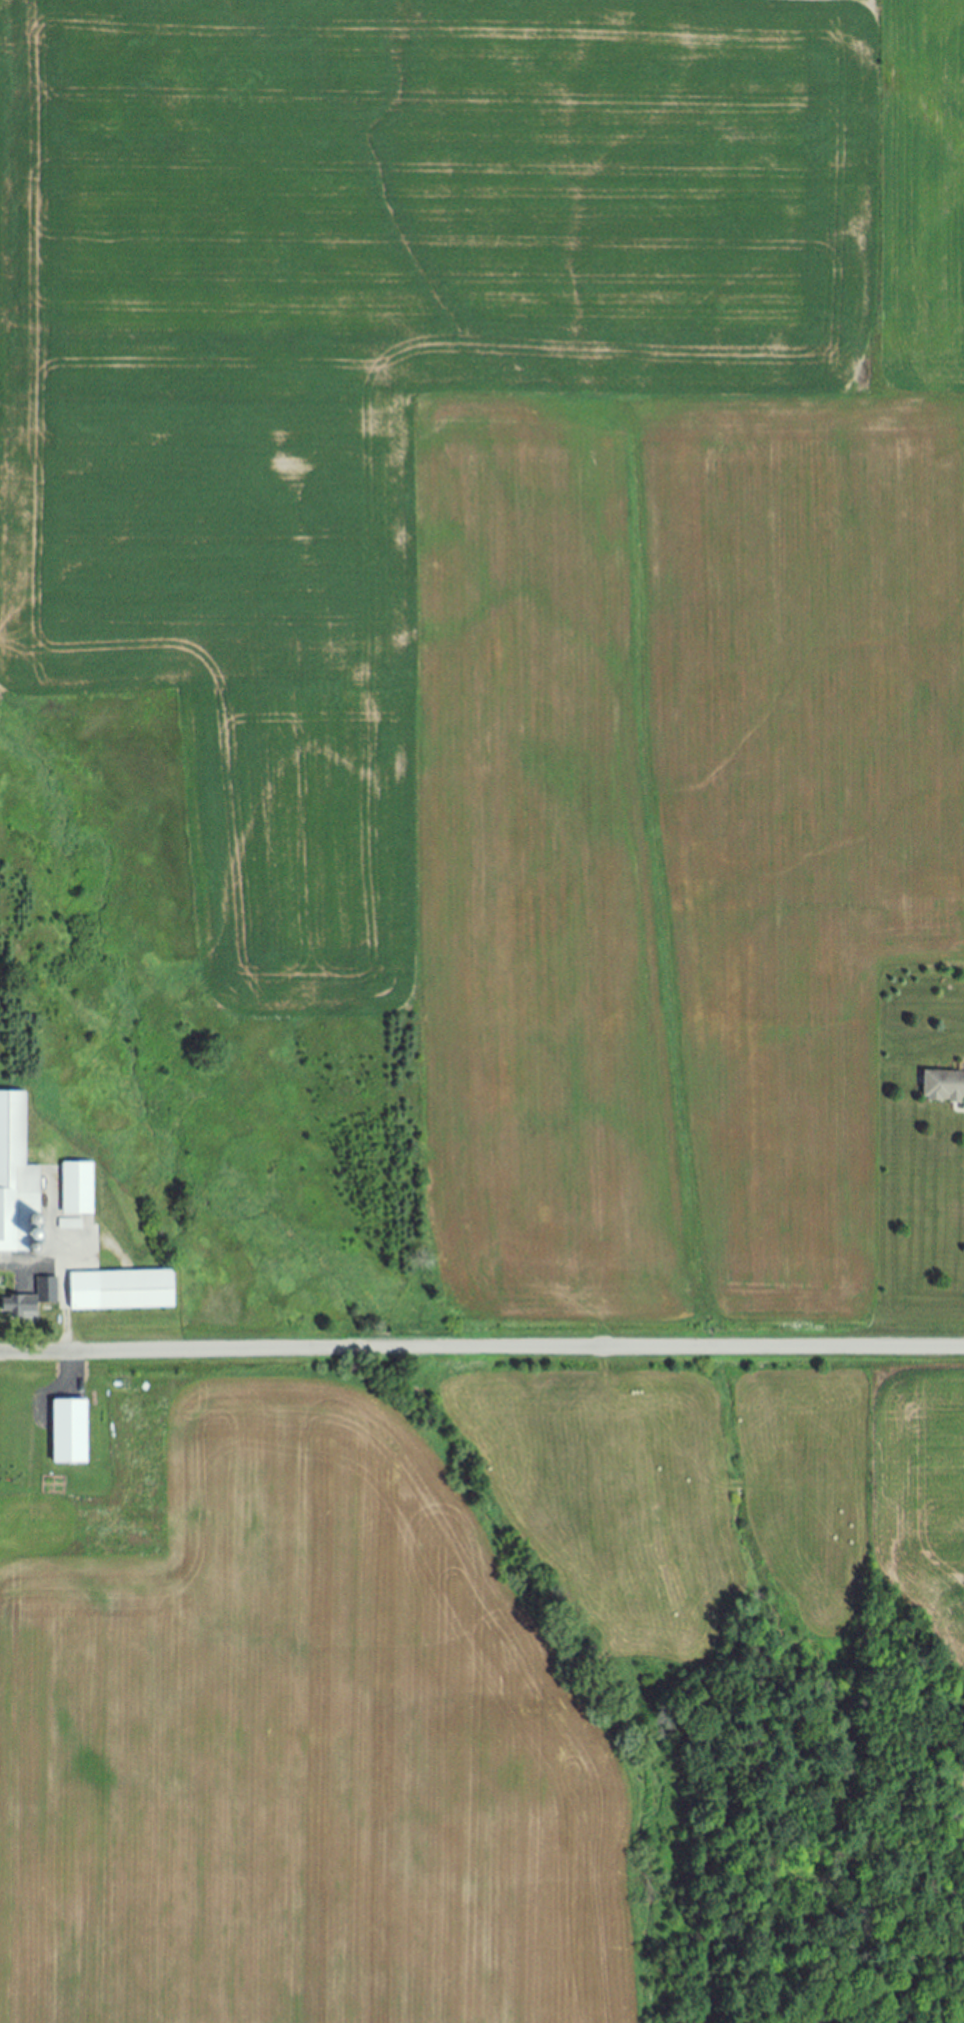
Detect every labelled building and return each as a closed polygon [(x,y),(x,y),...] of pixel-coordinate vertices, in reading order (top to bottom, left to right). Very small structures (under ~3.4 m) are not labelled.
[(925,1072),(963,1073),(963,1104),(925,1103),(925,1072)] [(39,1253),(0,1252),(0,1092),(28,1093),(27,1167),(42,1168),(42,1241),(39,1241),(39,1253)] [(94,1216),(63,1216),(64,1163),(94,1163),(94,1216)] [(92,1238),(92,1284),(70,1284),(70,1238),(92,1238)] [(176,1310),(100,1310),(100,1273),(176,1273),(176,1310)] [(58,1278),(58,1304),(39,1304),(39,1321),(11,1321),(11,1314),(3,1314),(3,1297),(37,1297),(37,1278),(58,1278)] [(86,1402),(52,1402),(53,1466),(87,1466),(86,1402)]
